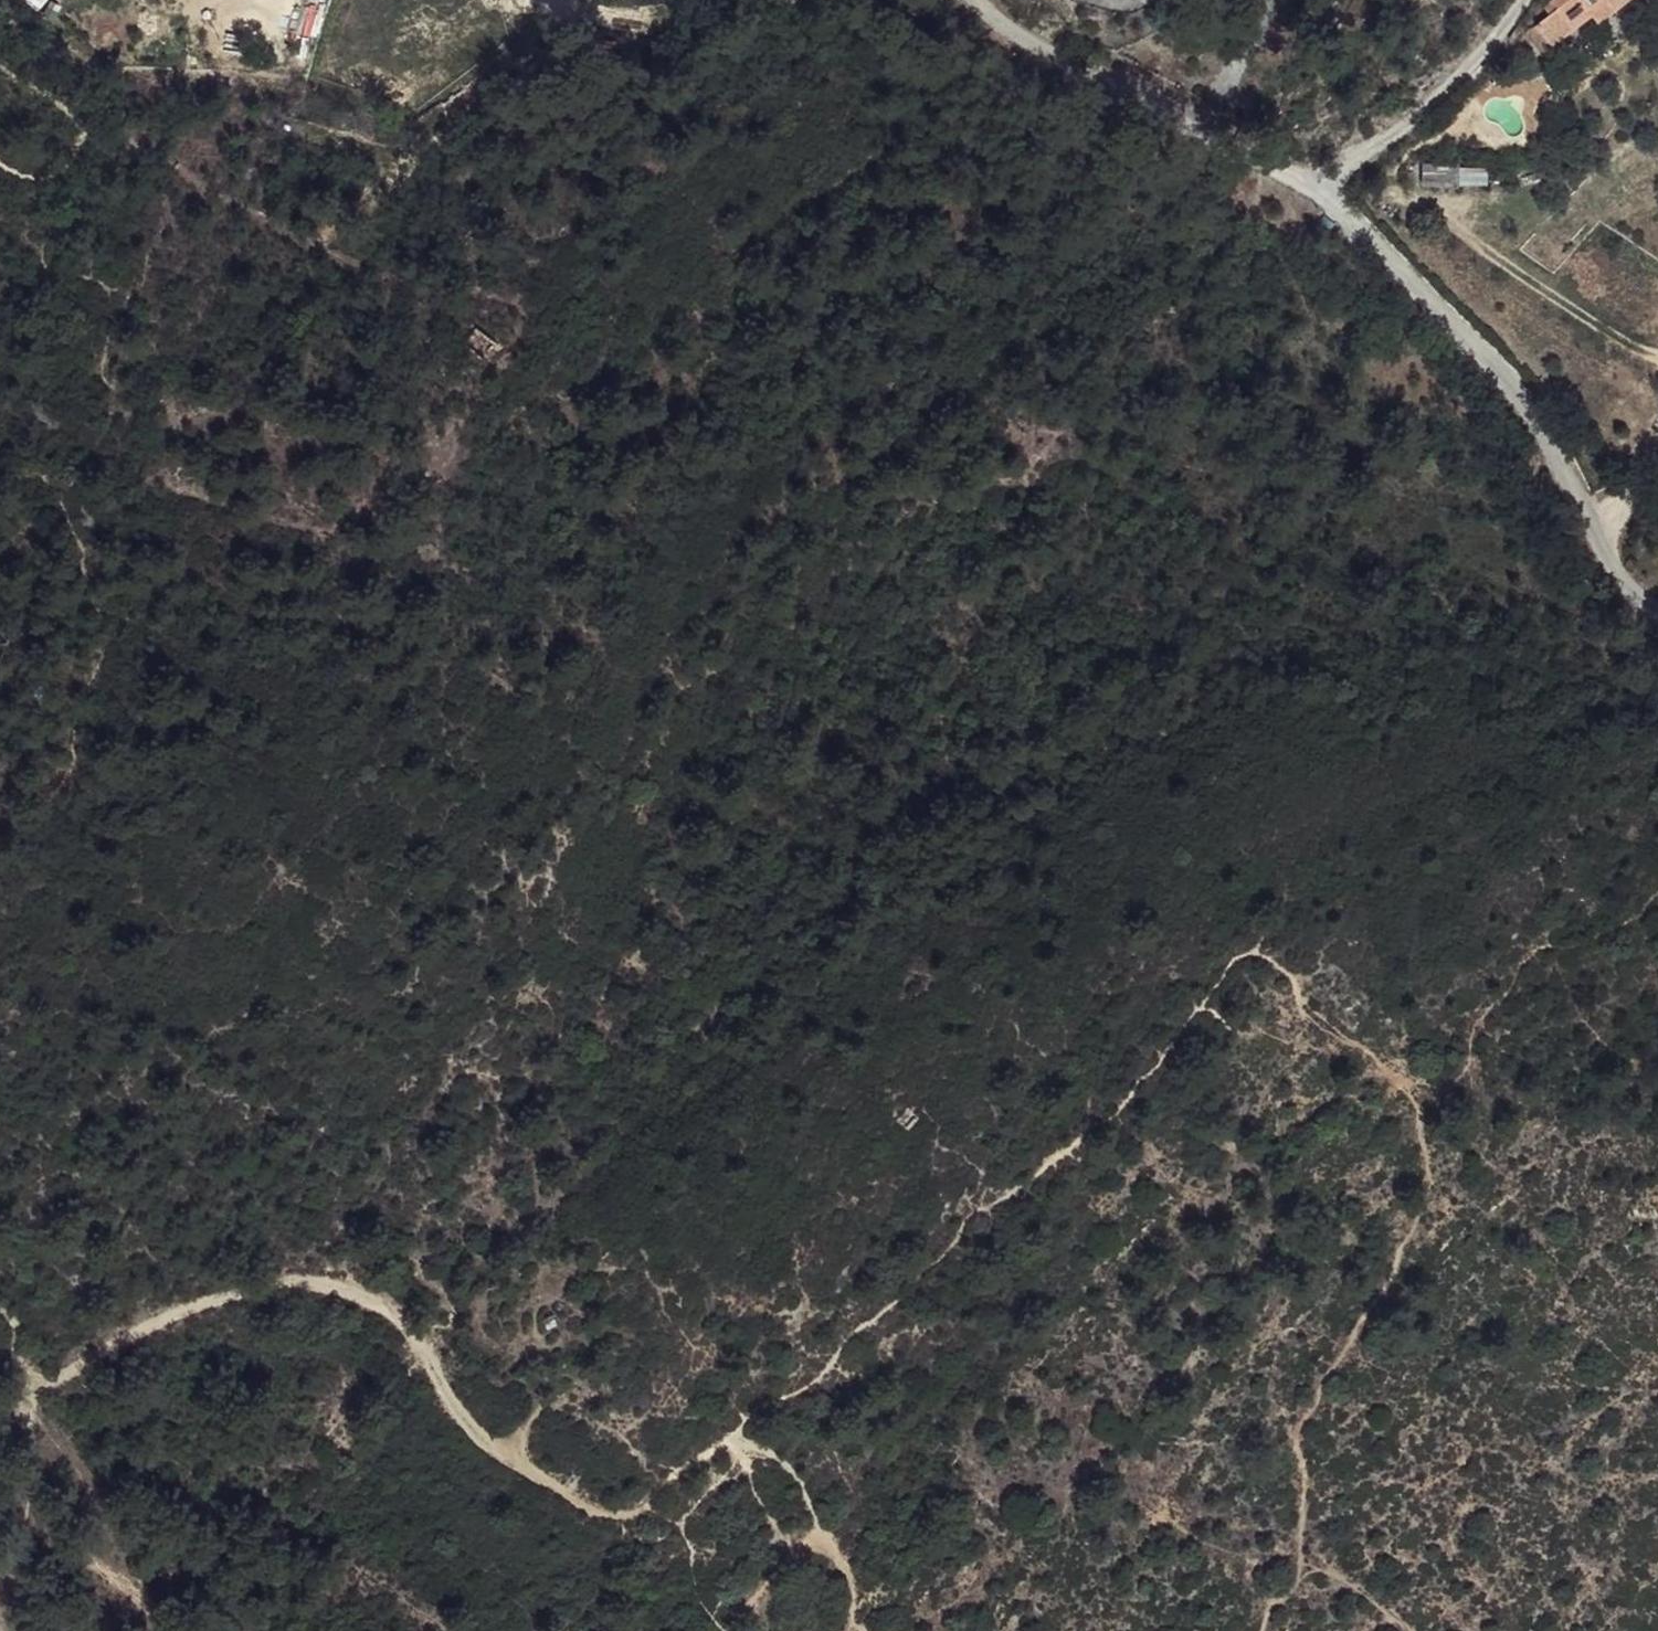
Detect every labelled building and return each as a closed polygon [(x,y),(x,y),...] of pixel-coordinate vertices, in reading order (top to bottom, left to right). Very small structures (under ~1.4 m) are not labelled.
[(1542,11),(1546,15),(1535,27),(1553,48),(1592,15),(1607,1),(1617,13),(1630,0),(1555,0),(1542,11)] [(1617,13),(1607,1),(1592,15),(1601,26),(1617,13)] [(1456,164),(1421,162),(1421,184),(1457,188),(1456,164)]
